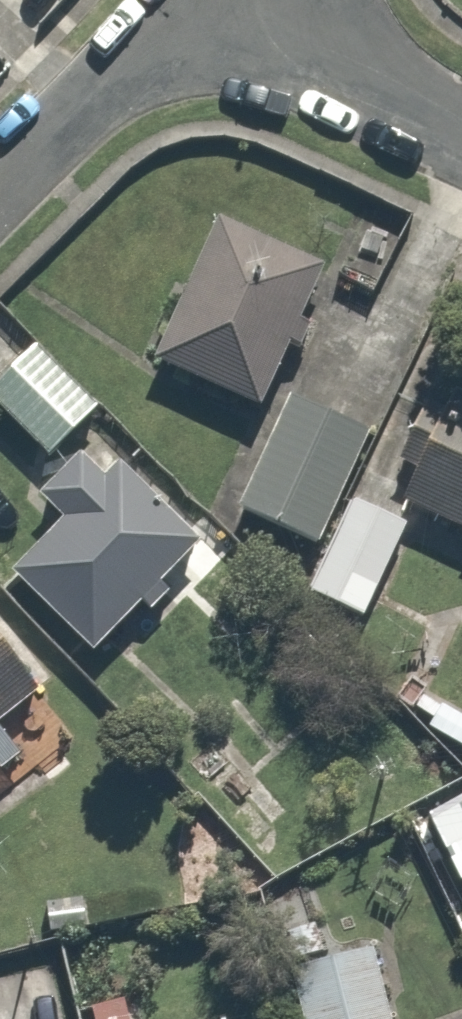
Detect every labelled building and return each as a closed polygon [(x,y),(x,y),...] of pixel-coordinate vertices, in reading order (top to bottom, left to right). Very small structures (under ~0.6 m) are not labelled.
[(325,263),(216,217),(154,363),(264,409),(325,263)] [(47,465),(102,413),(38,344),(0,380),(0,431),(8,423),(47,465)] [(396,502),(461,533),(461,394),(432,380),(392,465),(409,473),(396,502)] [(370,426),(292,389),(235,509),(314,546),(370,426)] [(35,497),(58,521),(6,571),(83,652),(199,541),(122,460),(104,477),(82,453),(35,497)] [(411,524),(353,497),(308,593),(365,620),(411,524)] [(33,686),(0,641),(0,711),(33,686)] [(422,695),(402,740),(461,767),(461,713),(422,695)] [(18,751),(0,726),(0,765),(18,751)] [(289,974),(301,1018),(393,1018),(375,951),(289,974)]
